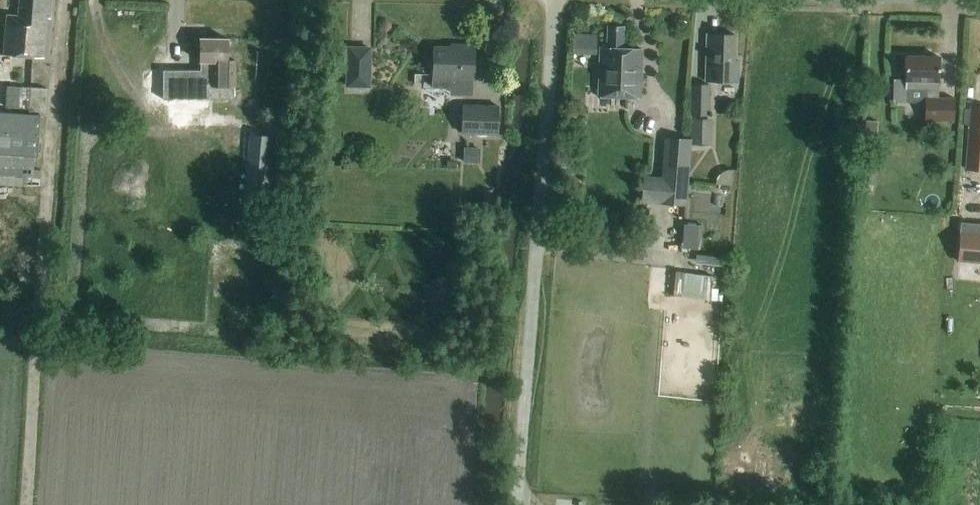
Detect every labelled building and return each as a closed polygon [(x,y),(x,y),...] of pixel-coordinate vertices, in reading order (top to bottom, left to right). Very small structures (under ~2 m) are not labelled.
[(50,19),(51,0),(19,0),(18,16),(7,15),(3,56),(43,59),(47,19),(50,19)] [(597,99),(641,101),(643,50),(622,49),(623,27),(608,26),(607,48),(599,48),(597,99)] [(735,35),(706,34),(705,81),(737,82),(738,61),(734,61),(735,35)] [(236,100),(235,61),(227,61),(227,39),(200,39),(200,86),(211,86),(212,100),(236,100)] [(373,45),(345,45),(344,86),(372,86),(373,45)] [(433,48),(433,78),(432,89),(450,89),(451,78),(456,79),(455,96),(472,96),(472,79),(473,79),(474,46),(459,46),(459,48),(433,48)] [(924,120),(954,121),(954,99),(938,99),(939,57),(905,57),(905,89),(927,90),(926,98),(925,98),(924,120)] [(197,90),(197,73),(167,73),(166,116),(201,116),(202,90),(197,90)] [(690,84),(690,116),(709,116),(709,85),(690,84)] [(45,112),(47,89),(11,86),(9,110),(45,112)] [(462,105),(461,135),(498,136),(499,106),(462,105)] [(970,108),(966,154),(979,155),(979,109),(970,108)] [(39,186),(41,158),(37,158),(40,115),(0,113),(0,184),(39,186)] [(712,120),(691,120),(690,145),(711,146),(712,120)] [(250,135),(245,196),(244,209),(267,211),(269,193),(270,193),(274,146),(271,146),(272,137),(250,135)] [(685,184),(687,184),(690,143),(664,142),(661,183),(663,183),(662,193),(684,194),(685,184)] [(463,147),(462,163),(479,164),(480,148),(463,147)] [(716,183),(716,185),(732,186),(733,170),(729,170),(726,170),(723,172),(721,174),(718,176),(717,179),(716,183)] [(961,224),(958,262),(979,264),(979,226),(961,224)] [(683,225),(681,248),(696,249),(698,226),(683,225)] [(679,293),(711,298),(715,274),(683,269),(679,293)]
